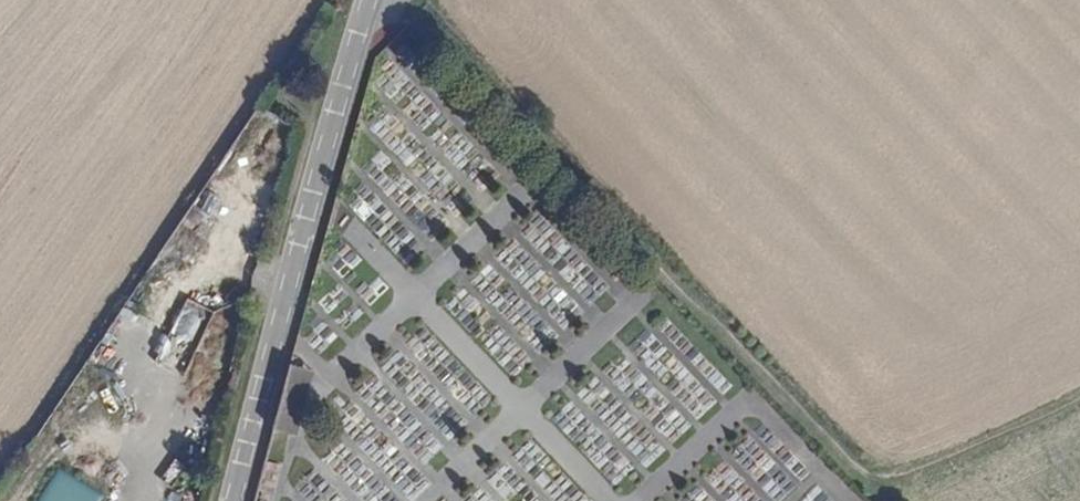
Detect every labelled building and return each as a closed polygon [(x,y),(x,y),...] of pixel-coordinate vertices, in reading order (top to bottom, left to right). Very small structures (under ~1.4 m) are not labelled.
[(158,361),(185,374),(215,311),(188,298),(158,361)] [(288,370),(270,430),(293,437),(310,376),(288,370)] [(106,491),(54,469),(41,500),(102,500),(106,491)]
